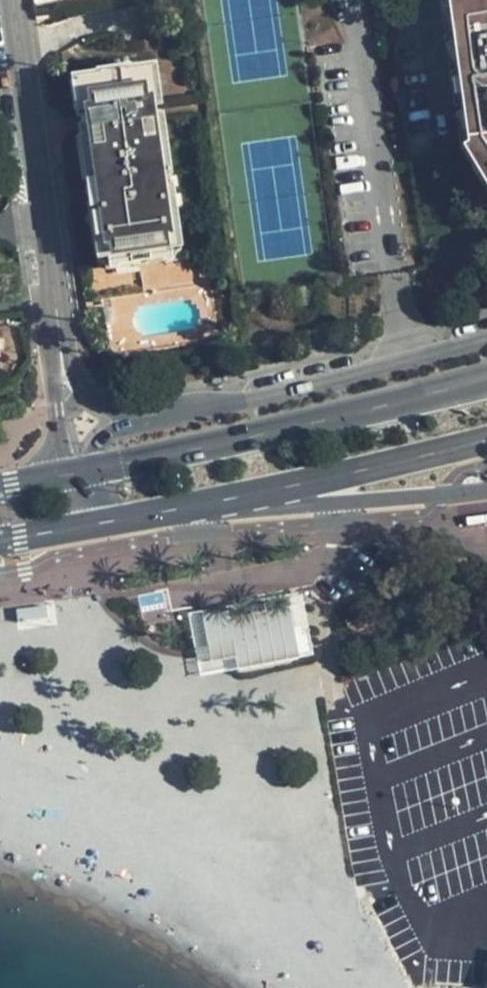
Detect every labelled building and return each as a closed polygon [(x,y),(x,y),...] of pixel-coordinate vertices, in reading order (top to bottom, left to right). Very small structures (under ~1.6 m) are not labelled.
[(468,86),(475,131),(476,144),(472,148),(486,176),(486,0),(454,0),(468,86)] [(105,231),(110,253),(165,244),(161,222),(170,221),(167,206),(164,207),(156,153),(153,153),(145,87),(140,87),(136,68),(81,76),(93,162),(90,162),(99,216),(94,217),(97,232),(105,231)] [(103,319),(113,318),(111,302),(100,304),(103,319)] [(291,657),(282,598),(190,612),(199,671),(291,657)]
